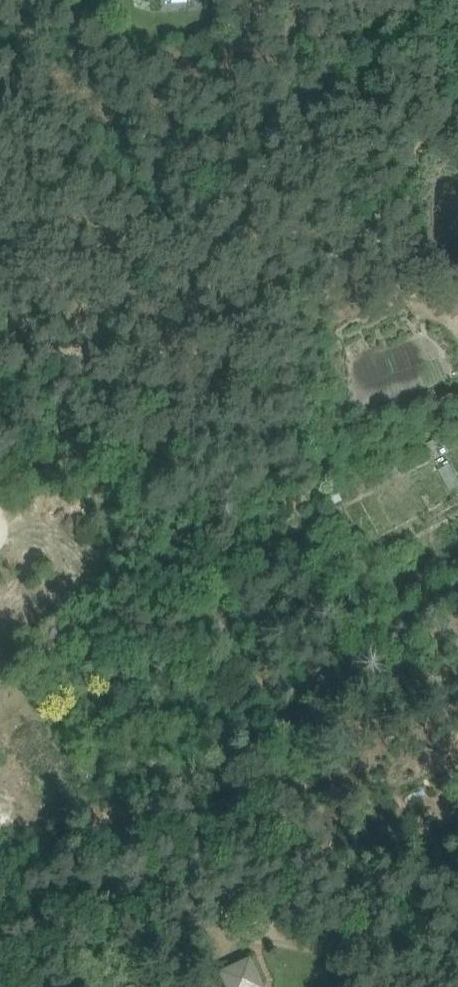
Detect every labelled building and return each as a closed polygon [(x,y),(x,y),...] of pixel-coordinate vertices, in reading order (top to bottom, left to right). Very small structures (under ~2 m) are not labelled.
[(436,439),(426,445),(431,454),(441,449),(436,439)] [(249,961),(221,974),(227,986),(260,986),(249,961)]
